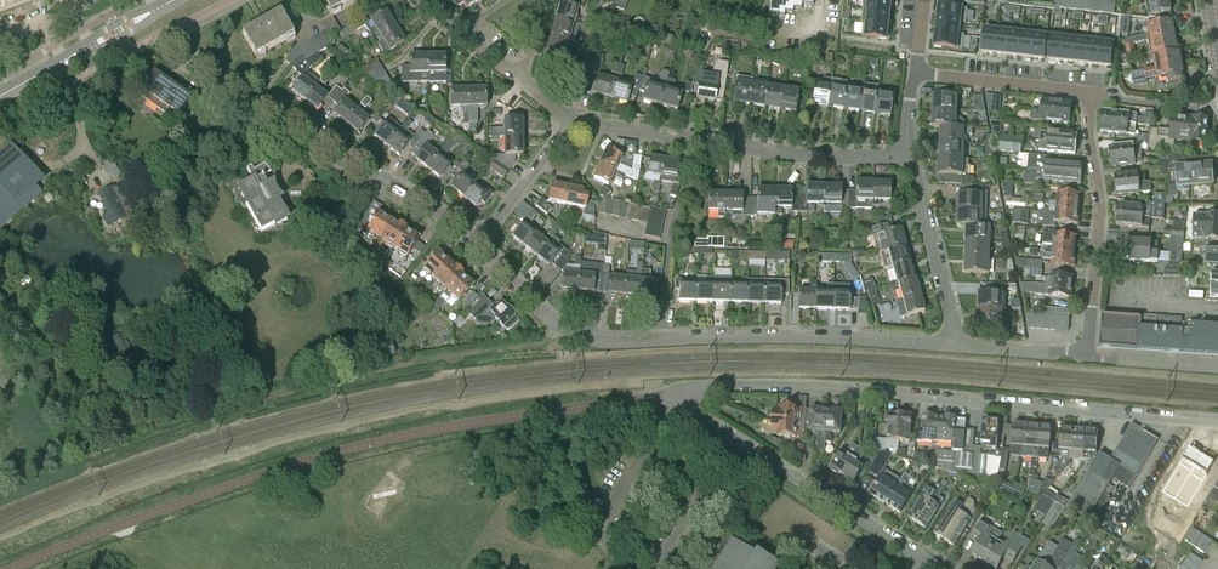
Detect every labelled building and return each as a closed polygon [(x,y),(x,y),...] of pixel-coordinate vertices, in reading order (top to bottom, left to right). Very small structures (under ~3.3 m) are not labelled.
[(331,15),(357,0),(322,0),(331,15)] [(457,6),(463,2),(467,8),(479,0),(452,0),(457,6)] [(556,20),(573,24),(577,8),(582,9),(584,3),(574,0),(571,0),(570,5),(561,3),(556,20)] [(768,16),(784,18),(785,13),(792,14),(793,9),(801,10),(802,5),(813,6),(813,0),(770,0),(768,16)] [(862,9),(890,12),(891,0),(863,0),(862,9)] [(1061,0),(1054,0),(1053,8),(1060,9),(1061,0)] [(1080,11),(1087,12),(1088,0),(1082,0),(1080,11)] [(1087,12),(1094,13),(1095,0),(1088,0),(1087,12)] [(1094,13),(1100,13),(1102,0),(1095,0),(1094,13)] [(1100,13),(1107,14),(1109,0),(1102,0),(1100,13)] [(1107,14),(1114,15),(1116,0),(1109,0),(1107,14)] [(1149,0),(1152,16),(1171,13),(1169,0),(1151,0),(1149,0)] [(939,6),(938,20),(960,22),(960,23),(966,24),(968,9),(939,6)] [(862,9),(860,23),(863,23),(888,26),(890,12),(862,9)] [(375,40),(395,27),(386,12),(368,22),(365,16),(339,32),(343,39),(365,26),(371,36),(364,40),(366,45),(374,40),(375,40)] [(281,13),(261,23),(242,34),(256,58),(294,36),(281,13)] [(556,20),(551,36),(568,41),(574,43),(579,27),(573,25),(573,24),(556,20)] [(938,20),(936,34),(959,36),(959,35),(960,23),(960,22),(938,20)] [(1149,41),(1174,37),(1171,22),(1161,24),(1161,21),(1148,20),(1150,34),(1124,39),(1125,46),(1134,44),(1149,41)] [(863,23),(861,37),(887,40),(888,26),(863,23)] [(588,34),(590,29),(580,26),(579,32),(588,34)] [(405,42),(395,27),(375,40),(384,55),(389,51),(405,42)] [(327,30),(320,34),(328,47),(335,44),(331,37),(327,30)] [(984,30),(982,52),(995,54),(997,32),(984,30)] [(997,32),(995,54),(1007,55),(1010,33),(997,32)] [(1010,33),(1007,55),(1019,57),(1022,34),(1010,33)] [(328,47),(320,34),(314,37),(322,51),(328,47)] [(936,34),(935,48),(963,51),(964,36),(959,35),(959,36),(936,34)] [(1022,34),(1019,57),(1032,58),(1034,36),(1022,34)] [(551,36),(546,53),(564,58),(568,41),(551,36)] [(1034,36),(1032,58),(1045,59),(1047,37),(1034,36)] [(322,51),(314,37),(308,41),(316,54),(318,53),(322,51)] [(1174,37),(1149,41),(1150,48),(1152,47),(1154,54),(1176,51),(1174,37)] [(1051,38),(1048,60),(1061,61),(1064,39),(1051,38)] [(1064,39),(1061,61),(1073,63),(1076,40),(1064,39)] [(1076,40),(1073,63),(1086,64),(1088,42),(1076,40)] [(308,41),(302,44),(310,58),(316,54),(308,41)] [(1088,42),(1086,64),(1098,65),(1100,43),(1088,42)] [(585,46),(576,43),(574,49),(584,51),(585,46)] [(634,45),(627,43),(624,53),(632,55),(634,45)] [(1100,43),(1098,65),(1111,67),(1113,45),(1100,43)] [(302,44),(296,48),(299,54),(304,62),(310,58),(302,44)] [(349,52),(338,44),(332,51),(343,59),(349,52)] [(1135,50),(1134,44),(1125,46),(1127,54),(1128,58),(1132,58),(1130,51),(1135,50)] [(296,48),(295,49),(293,50),(293,51),(284,62),(290,66),(299,54),(296,48)] [(1176,51),(1154,54),(1156,68),(1144,70),(1181,64),(1179,55),(1177,55),(1176,51)] [(304,62),(296,71),(296,73),(291,80),(296,85),(292,90),(304,100),(315,87),(319,82),(307,72),(311,66),(322,60),(318,53),(316,54),(310,58),(304,62)] [(564,58),(546,53),(541,70),(559,75),(564,58)] [(304,62),(299,54),(290,66),(296,71),(304,62)] [(1127,54),(1121,55),(1123,67),(1138,64),(1136,57),(1132,58),(1128,58),(1127,54)] [(427,56),(428,74),(445,74),(445,55),(427,56)] [(428,74),(427,56),(410,56),(410,68),(403,68),(403,82),(428,82),(428,74)] [(603,60),(596,58),(591,73),(599,75),(603,60)] [(367,76),(381,67),(376,59),(359,71),(367,76)] [(582,63),(579,76),(586,78),(590,65),(582,63)] [(617,75),(619,65),(614,64),(611,73),(617,75)] [(1144,70),(1131,72),(1134,86),(1147,84),(1146,80),(1147,80),(1158,78),(1167,77),(1168,81),(1181,79),(1181,74),(1182,74),(1181,64),(1144,70)] [(625,67),(619,65),(617,75),(622,76),(625,67)] [(386,75),(381,67),(367,76),(376,82),(386,75)] [(697,68),(691,84),(692,84),(699,85),(697,99),(715,102),(715,99),(723,100),(726,79),(718,78),(717,78),(718,70),(706,69),(697,68)] [(665,89),(668,79),(669,74),(662,71),(659,82),(642,77),(638,91),(645,93),(643,101),(660,106),(665,89)] [(190,99),(174,87),(154,73),(139,95),(166,115),(170,110),(178,115),(190,99)] [(331,78),(326,74),(319,82),(325,86),(331,78)] [(390,81),(386,75),(376,82),(384,85),(390,81)] [(569,84),(571,78),(561,75),(560,81),(569,84)] [(609,99),(615,81),(598,76),(592,94),(609,99)] [(748,107),(752,80),(736,78),(736,82),(732,104),(748,107)] [(827,108),(831,80),(824,78),(821,81),(821,84),(814,83),(811,106),(827,108)] [(665,89),(660,106),(677,111),(682,94),(673,91),(675,81),(668,79),(665,89)] [(768,83),(752,80),(748,107),(764,109),(767,87),(768,83)] [(848,82),(831,80),(827,108),(843,111),(846,88),(847,88),(848,82)] [(615,81),(609,99),(627,104),(632,86),(615,81)] [(692,84),(691,84),(686,83),(684,92),(690,94),(692,84)] [(863,83),(862,91),(858,113),(874,115),(877,93),(878,86),(863,83)] [(336,86),(327,97),(333,102),(342,91),(336,86)] [(315,87),(304,100),(317,110),(327,97),(315,87)] [(767,87),(764,109),(779,112),(783,89),(767,87)] [(344,88),(342,91),(333,102),(338,107),(344,100),(350,93),(344,88)] [(862,91),(847,88),(846,88),(843,111),(858,113),(862,91)] [(468,89),(451,90),(451,108),(460,108),(469,108),(468,89)] [(469,125),(469,130),(476,130),(475,123),(477,123),(477,107),(486,107),(486,89),(468,89),(469,108),(469,115),(469,125)] [(799,92),(783,89),(779,112),(795,114),(799,92)] [(877,93),(874,115),(890,118),(893,95),(877,93)] [(932,112),(957,112),(957,96),(933,95),(932,112)] [(994,95),(985,95),(988,112),(991,112),(994,95)] [(1001,96),(994,95),(991,112),(999,113),(1001,96)] [(367,97),(360,105),(365,109),(371,101),(367,97)] [(985,113),(982,97),(974,97),(973,113),(978,113),(985,113)] [(344,100),(338,107),(333,113),(345,123),(356,110),(344,100)] [(1041,111),(1071,115),(1072,104),(1042,101),(1041,111)] [(356,110),(345,123),(358,133),(368,120),(363,115),(356,110)] [(1071,115),(1041,111),(1040,122),(1070,125),(1071,115)] [(1101,122),(1136,126),(1137,116),(1129,115),(1129,114),(1102,111),(1101,122)] [(957,112),(932,112),(932,127),(965,128),(965,123),(960,119),(957,118),(957,112)] [(985,113),(978,113),(980,123),(987,122),(987,121),(985,113)] [(375,123),(379,118),(375,115),(371,120),(375,123)] [(1174,141),(1175,141),(1205,144),(1208,120),(1172,116),(1170,131),(1152,129),(1149,148),(1173,150),(1174,141)] [(385,123),(374,136),(386,146),(397,133),(401,128),(389,118),(385,123)] [(379,118),(375,123),(379,127),(383,121),(379,118)] [(397,133),(386,146),(399,156),(409,143),(414,148),(424,137),(418,132),(414,137),(406,131),(412,124),(408,120),(402,127),(397,133)] [(504,138),(523,137),(522,120),(504,120),(504,138)] [(997,136),(1000,136),(1001,122),(990,122),(993,136),(997,136)] [(1136,126),(1101,122),(1100,133),(1127,135),(1135,135),(1136,126)] [(965,128),(932,127),(932,128),(940,128),(940,143),(964,144),(964,135),(973,135),(973,128),(965,128)] [(1039,141),(1076,145),(1077,136),(1046,132),(1040,132),(1039,141)] [(427,133),(424,137),(414,148),(410,153),(416,158),(415,159),(427,169),(438,156),(426,146),(433,137),(427,133)] [(1137,142),(1149,143),(1150,135),(1138,134),(1137,142)] [(984,147),(991,145),(990,135),(982,137),(984,147)] [(1000,136),(997,136),(995,151),(1021,154),(1023,138),(1000,136)] [(523,137),(504,138),(505,155),(498,155),(495,154),(492,158),(494,160),(510,170),(515,162),(515,155),(523,155),(523,137)] [(452,139),(438,156),(427,169),(440,179),(450,166),(443,160),(454,146),(453,146),(456,142),(452,139)] [(1076,145),(1039,141),(1038,151),(1045,151),(1045,152),(1075,155),(1076,145)] [(940,143),(939,159),(964,160),(964,144),(940,143)] [(991,145),(984,147),(986,155),(993,153),(991,145)] [(1141,154),(1141,155),(1142,155),(1141,145),(1134,145),(1109,147),(1110,157),(1141,154)] [(0,186),(0,226),(36,193),(33,189),(40,182),(16,156),(10,149),(0,158),(0,184),(1,185),(0,186)] [(606,150),(600,164),(626,176),(631,178),(637,181),(641,157),(634,156),(632,171),(618,165),(622,157),(606,150)] [(1142,161),(1141,155),(1141,154),(1110,157),(1111,167),(1136,165),(1135,162),(1142,161)] [(1028,169),(1081,174),(1082,164),(1045,161),(1046,156),(1029,155),(1028,169)] [(1170,156),(1169,161),(1168,168),(1168,175),(1211,172),(1211,167),(1209,167),(1209,158),(1191,158),(1170,156)] [(661,177),(663,160),(648,158),(645,175),(661,177)] [(117,169),(112,159),(103,164),(107,174),(117,169)] [(964,160),(939,159),(939,175),(946,175),(945,185),(962,185),(963,176),(969,176),(969,160),(964,160)] [(460,164),(456,169),(451,176),(457,181),(451,188),(463,198),(477,181),(465,172),(470,165),(464,160),(460,164)] [(510,170),(494,160),(488,168),(504,179),(510,170)] [(663,160),(661,177),(660,182),(680,185),(683,173),(678,172),(679,163),(663,160)] [(1169,161),(1159,160),(1158,167),(1161,168),(1168,168),(1169,161)] [(288,220),(277,202),(276,200),(281,198),(278,195),(275,191),(274,188),(273,183),(268,186),(263,177),(268,175),(271,172),(264,164),(260,168),(254,171),(251,167),(247,170),(253,181),(239,189),(249,206),(244,209),(251,223),(256,220),(262,230),(264,229),(265,232),(275,227),(273,224),(276,223),(277,226),(288,220)] [(600,164),(593,178),(608,185),(612,177),(623,182),(618,193),(624,196),(632,180),(625,177),(626,176),(600,164)] [(1081,174),(1028,169),(1028,175),(1024,175),(1023,184),(1043,186),(1043,181),(1080,185),(1081,174)] [(1168,175),(1167,177),(1165,194),(1165,198),(1172,198),(1179,197),(1178,192),(1213,190),(1211,172),(1168,175)] [(1114,186),(1146,183),(1145,173),(1113,176),(1114,186)] [(76,189),(86,184),(82,178),(72,183),(76,189)] [(477,181),(463,198),(476,208),(481,202),(484,205),(493,194),(477,181)] [(849,192),(848,209),(855,209),(855,200),(866,200),(865,209),(873,209),(874,183),(856,182),(856,192),(849,192)] [(874,183),(873,209),(873,207),(880,206),(880,201),(890,201),(891,183),(874,183)] [(1147,190),(1146,183),(1114,186),(1115,196),(1141,193),(1140,190),(1147,190)] [(564,204),(568,188),(552,184),(549,201),(564,204)] [(113,187),(99,194),(108,214),(103,216),(108,226),(127,217),(126,217),(133,213),(120,186),(114,189),(113,187)] [(676,198),(679,188),(673,186),(670,196),(676,198)] [(799,195),(799,212),(806,212),(806,204),(823,204),(824,186),(806,186),(806,196),(799,195)] [(824,186),(823,209),(823,214),(841,214),(841,209),(848,209),(849,192),(841,191),(841,187),(824,186)] [(959,194),(958,210),(987,211),(987,191),(983,191),(984,186),(975,186),(975,194),(959,194)] [(568,188),(564,204),(585,209),(583,216),(594,218),(594,206),(597,204),(597,203),(587,201),(588,197),(582,196),(583,191),(568,188)] [(599,194),(603,199),(611,193),(607,188),(599,194)] [(757,199),(750,199),(749,216),(756,216),(756,215),(774,215),(774,190),(757,190),(757,199)] [(792,191),(774,190),(774,215),(781,216),(781,208),(791,209),(791,212),(799,212),(799,195),(792,195),(792,191)] [(1050,196),(1050,202),(1079,204),(1080,194),(1058,192),(1058,197),(1050,196)] [(725,212),(725,194),(708,193),(707,211),(719,212),(719,217),(725,217),(725,212)] [(743,194),(725,194),(725,212),(742,212),(742,216),(749,216),(750,199),(743,199),(743,194)] [(1165,198),(1165,194),(1154,194),(1153,203),(1165,204),(1165,198)] [(604,214),(607,199),(604,198),(599,202),(597,213),(604,214)] [(542,199),(540,200),(536,206),(546,214),(550,209),(544,205),(546,202),(542,199)] [(607,199),(604,214),(611,216),(614,201),(607,199)] [(614,201),(611,216),(618,218),(621,202),(614,201)] [(621,202),(618,218),(625,219),(628,204),(621,202)] [(1079,204),(1050,202),(1049,212),(1078,215),(1079,204)] [(1118,205),(1117,215),(1150,218),(1150,219),(1163,220),(1165,204),(1153,203),(1147,203),(1146,208),(1144,208),(1144,207),(1118,205)] [(635,205),(628,204),(625,219),(632,221),(635,205)] [(635,205),(632,221),(639,222),(642,207),(635,205)] [(642,207),(639,222),(646,224),(647,221),(649,214),(650,209),(642,207)] [(650,207),(650,209),(649,214),(664,218),(666,211),(650,207)] [(532,222),(538,214),(532,210),(527,218),(532,222)] [(958,210),(958,226),(991,227),(986,226),(987,211),(958,210)] [(1013,210),(1012,223),(1021,224),(1021,211),(1013,210)] [(1049,212),(1042,212),(1040,211),(1039,220),(1048,220),(1049,217),(1056,218),(1055,223),(1077,225),(1078,215),(1049,212)] [(380,240),(391,222),(378,214),(375,218),(367,213),(357,230),(365,235),(367,232),(380,240)] [(1203,240),(1217,241),(1217,213),(1213,213),(1213,217),(1206,216),(1206,228),(1203,228),(1203,240)] [(664,218),(649,214),(647,221),(663,225),(664,218)] [(1150,218),(1117,215),(1116,225),(1149,229),(1150,219),(1150,218)] [(1206,228),(1206,216),(1193,216),(1187,216),(1186,223),(1193,224),(1192,239),(1203,240),(1203,228),(1206,228)] [(876,227),(889,224),(887,217),(874,220),(876,227)] [(647,221),(646,224),(645,228),(661,232),(663,225),(647,221)] [(1170,237),(1183,238),(1185,222),(1174,221),(1173,229),(1165,228),(1164,236),(1170,237)] [(391,222),(380,240),(377,247),(383,250),(386,244),(394,248),(405,231),(404,230),(405,227),(400,224),(398,226),(391,222)] [(550,228),(551,229),(547,235),(552,238),(560,228),(554,223),(550,228)] [(524,247),(535,234),(523,224),(512,237),(524,247)] [(889,224),(876,227),(869,229),(871,238),(878,236),(882,253),(888,251),(905,246),(901,229),(891,232),(889,224)] [(991,227),(958,226),(966,227),(966,242),(990,243),(991,227)] [(661,232),(645,228),(644,236),(659,240),(661,232)] [(1054,245),(1076,247),(1076,237),(1057,235),(1057,231),(1044,230),(1043,244),(1053,245),(1054,245)] [(405,231),(394,248),(408,257),(419,239),(405,231)] [(547,244),(535,234),(524,247),(536,257),(547,244)] [(1002,244),(1010,244),(1008,234),(1001,235),(1002,244)] [(606,237),(599,236),(597,249),(605,250),(606,237)] [(1183,238),(1170,237),(1169,253),(1182,253),(1184,238),(1183,238)] [(724,241),(707,240),(694,240),(694,247),(702,248),(712,248),(724,248),(724,241)] [(1123,251),(1158,253),(1158,243),(1150,243),(1150,242),(1124,241),(1123,251)] [(966,242),(965,258),(989,259),(990,243),(966,242)] [(554,249),(547,244),(536,257),(549,267),(558,256),(560,258),(553,266),(561,272),(567,265),(569,253),(558,244),(554,249)] [(1010,244),(1002,244),(1004,254),(1011,252),(1010,244)] [(1046,250),(1045,255),(1075,257),(1076,247),(1054,245),(1053,245),(1053,250),(1046,250)] [(910,263),(905,246),(888,251),(892,267),(910,263)] [(694,255),(694,247),(685,247),(685,256),(694,256),(694,255)] [(857,251),(858,258),(866,256),(864,249),(857,251)] [(1205,269),(1217,270),(1217,250),(1206,249),(1205,269)] [(1158,253),(1123,251),(1123,262),(1150,263),(1150,262),(1157,262),(1158,253)] [(731,252),(731,260),(739,260),(739,252),(731,252)] [(748,252),(739,252),(739,260),(748,260),(748,252)] [(748,252),(748,260),(756,260),(756,252),(748,252)] [(756,252),(756,260),(766,261),(766,253),(756,252)] [(378,258),(372,253),(369,258),(375,262),(378,258)] [(435,280),(450,264),(438,253),(423,268),(435,280)] [(1182,253),(1169,253),(1168,269),(1180,269),(1181,262),(1182,253)] [(825,262),(825,254),(817,254),(817,262),(820,262),(825,262)] [(833,255),(825,254),(825,262),(833,263),(833,255)] [(1075,257),(1045,255),(1043,254),(1043,260),(1043,261),(1017,259),(1018,268),(1031,269),(1042,270),(1043,264),(1047,264),(1047,265),(1074,268),(1075,257)] [(842,255),(833,255),(833,263),(842,263),(842,255)] [(851,255),(842,255),(842,263),(851,263),(851,255)] [(359,263),(367,269),(372,263),(364,257),(359,263)] [(578,292),(581,263),(581,258),(575,257),(574,274),(563,273),(562,290),(578,292)] [(989,259),(965,258),(964,274),(989,275),(989,259)] [(389,270),(392,265),(386,261),(383,266),(389,270)] [(1181,262),(1180,269),(1189,270),(1190,262),(1181,262)] [(603,265),(581,263),(578,292),(593,293),(595,276),(600,274),(602,275),(603,265)] [(625,279),(624,296),(639,297),(642,270),(643,264),(636,263),(635,272),(626,271),(625,279)] [(914,279),(910,263),(892,267),(897,284),(915,279),(915,278),(914,279)] [(366,283),(374,290),(387,273),(374,264),(368,272),(373,275),(366,283)] [(455,269),(450,264),(435,280),(447,291),(461,275),(460,275),(462,273),(457,267),(455,269)] [(1042,270),(1031,269),(1030,277),(1042,277),(1042,270)] [(650,271),(642,270),(639,297),(655,299),(656,282),(649,281),(650,271)] [(473,287),(461,275),(447,291),(458,302),(473,287)] [(1045,277),(1044,285),(1072,288),(1073,277),(1051,275),(1051,278),(1045,277)] [(624,296),(625,279),(610,277),(608,294),(624,296)] [(696,284),(696,302),(713,302),(714,277),(706,277),(706,284),(696,284)] [(714,277),(713,302),(730,303),(730,285),(731,278),(714,277)] [(696,302),(696,284),(697,279),(677,279),(675,280),(675,288),(677,289),(679,289),(679,301),(696,302)] [(897,284),(889,285),(891,291),(892,291),(900,289),(900,291),(903,300),(920,295),(915,279),(897,284)] [(747,285),(747,303),(764,304),(764,286),(765,281),(748,280),(747,281),(747,285)] [(730,285),(730,303),(747,303),(747,285),(747,281),(742,281),(742,285),(730,285)] [(765,281),(764,286),(764,304),(781,304),(781,296),(789,297),(789,281),(765,281)] [(867,291),(875,289),(873,281),(861,284),(863,294),(867,293),(867,291)] [(798,291),(798,309),(815,310),(816,292),(816,283),(810,283),(810,292),(798,291)] [(978,308),(1003,309),(1003,293),(994,293),(995,284),(981,283),(980,292),(979,292),(978,308)] [(826,292),(816,292),(815,310),(832,310),(833,285),(826,285),(826,292)] [(833,285),(832,310),(850,310),(858,311),(858,299),(850,298),(850,293),(850,285),(840,285),(833,285)] [(1044,285),(1036,285),(1021,285),(1023,294),(1071,298),(1072,288),(1044,285)] [(867,291),(867,293),(869,299),(877,297),(875,289),(867,291)] [(1204,293),(1189,292),(1189,299),(1204,300),(1204,293)] [(479,298),(474,293),(467,299),(469,301),(464,306),(467,309),(479,298)] [(903,300),(895,302),(900,318),(924,312),(920,295),(903,300)] [(495,320),(502,327),(503,327),(506,330),(509,330),(519,321),(514,316),(515,316),(507,308),(506,308),(501,303),(495,308),(492,311),(490,308),(493,305),(485,296),(468,313),(476,321),(479,319),(495,320)] [(877,297),(869,299),(871,307),(871,308),(879,306),(877,299),(877,297)] [(445,304),(439,300),(432,308),(438,312),(445,304)] [(1014,310),(1021,310),(1019,301),(1012,302),(1014,310)] [(1003,309),(978,308),(978,324),(1002,325),(1003,309)] [(1056,317),(1057,309),(1052,309),(1048,309),(1042,308),(1042,314),(1043,315),(1049,315),(1056,316),(1056,317)] [(1021,310),(1014,310),(1017,328),(1024,326),(1021,310)] [(1035,329),(1036,314),(1029,313),(1028,329),(1035,329)] [(1056,316),(1049,315),(1048,331),(1055,331),(1056,324),(1056,317),(1056,316)] [(463,320),(460,317),(453,323),(456,327),(463,320)] [(1056,317),(1056,324),(1069,325),(1069,318),(1056,317)] [(1181,324),(1182,319),(1157,317),(1157,321),(1103,317),(1100,347),(1217,356),(1217,327),(1181,324)] [(1056,324),(1055,331),(1068,332),(1069,325),(1056,324)] [(369,351),(371,361),(393,356),(391,346),(369,351)] [(186,392),(183,383),(166,388),(169,397),(186,392)] [(803,416),(804,409),(780,407),(780,410),(773,410),(773,422),(795,423),(795,416),(803,416)] [(811,410),(811,414),(810,430),(810,431),(818,432),(817,442),(817,452),(824,452),(825,443),(827,411),(811,410)] [(842,412),(827,411),(825,443),(831,443),(832,433),(841,433),(842,412)] [(899,441),(900,415),(888,414),(886,454),(896,457),(898,450),(899,441)] [(912,415),(900,415),(899,441),(911,442),(912,415)] [(937,444),(939,419),(934,419),(934,417),(924,416),(922,435),(918,434),(917,442),(937,444)] [(939,419),(937,444),(950,444),(949,453),(936,451),(935,466),(939,468),(949,471),(957,473),(960,420),(956,420),(956,419),(945,418),(945,420),(939,419)] [(966,421),(960,420),(957,473),(968,476),(981,480),(996,485),(999,470),(1002,458),(1001,458),(993,457),(980,456),(981,448),(980,448),(972,447),(974,431),(965,430),(966,421)] [(795,423),(773,422),(772,434),(778,434),(778,437),(802,438),(802,430),(794,430),(795,423)] [(1000,423),(983,422),(980,448),(981,448),(980,456),(993,457),(1001,458),(1003,452),(1002,452),(997,451),(998,448),(1003,448),(1006,425),(1000,424),(1000,423)] [(1099,455),(1085,479),(1070,502),(1067,508),(1088,520),(1092,513),(1094,514),(1090,520),(1095,523),(1110,498),(1105,495),(1097,509),(1095,508),(1112,479),(1129,489),(1158,440),(1131,424),(1110,461),(1099,454),(1099,455)] [(1027,447),(1028,427),(1013,425),(1011,456),(1022,457),(1023,446),(1027,447)] [(1023,446),(1022,457),(1032,458),(1031,468),(1029,476),(1032,477),(1028,491),(1032,493),(1036,476),(1033,475),(1034,469),(1037,469),(1038,459),(1041,428),(1028,427),(1027,447),(1023,446)] [(1041,428),(1038,459),(1048,460),(1049,449),(1051,429),(1041,428)] [(1071,459),(1074,430),(1062,429),(1060,450),(1059,458),(1061,458),(1071,459)] [(1074,430),(1071,459),(1084,461),(1086,431),(1074,430)] [(1086,431),(1084,461),(1091,461),(1089,465),(1089,464),(1081,476),(1085,479),(1099,455),(1095,454),(1097,432),(1086,431)] [(793,444),(792,455),(803,456),(804,445),(793,444)] [(842,477),(859,449),(853,445),(846,455),(840,451),(829,469),(842,477)] [(1211,491),(1201,485),(1207,475),(1206,475),(1213,463),(1189,448),(1161,491),(1188,506),(1168,537),(1179,544),(1211,491)] [(859,449),(842,477),(854,484),(865,467),(859,463),(866,453),(859,449)] [(1002,458),(999,470),(1006,471),(1009,450),(1003,449),(1002,452),(1003,452),(1001,458),(1002,458)] [(867,468),(870,470),(879,455),(871,450),(867,456),(872,459),(867,468)] [(898,450),(896,457),(905,459),(905,450),(898,450)] [(927,463),(928,454),(916,452),(915,462),(927,463)] [(877,477),(890,457),(882,454),(869,472),(877,477)] [(1071,459),(1061,458),(1061,467),(1068,468),(1070,465),(1071,459)] [(922,465),(914,462),(911,466),(918,471),(922,465)] [(947,477),(949,471),(939,468),(938,474),(947,477)] [(886,504),(901,480),(895,476),(894,477),(886,472),(882,477),(871,495),(886,504)] [(981,480),(968,476),(965,480),(977,487),(981,480)] [(1036,476),(1032,493),(1040,495),(1044,483),(1037,481),(1039,477),(1036,476)] [(1044,483),(1040,495),(1042,496),(1052,485),(1055,482),(1046,479),(1044,483)] [(715,487),(723,493),(728,485),(719,480),(715,487)] [(907,483),(901,480),(886,504),(900,513),(911,495),(915,490),(906,484),(907,483)] [(996,490),(1006,493),(1009,485),(1000,481),(996,490)] [(917,524),(940,487),(936,484),(931,492),(927,489),(909,518),(917,524)] [(1061,491),(1052,485),(1042,496),(1053,502),(1056,498),(1056,497),(1061,491)] [(940,487),(917,524),(926,529),(944,500),(939,497),(944,489),(940,487)] [(1214,502),(1217,495),(1217,492),(1213,489),(1208,498),(1214,502)] [(1053,502),(1042,496),(1034,509),(1046,518),(1056,504),(1053,502)] [(969,499),(963,508),(943,540),(954,547),(970,520),(965,517),(974,503),(969,499)] [(1070,502),(1063,499),(1060,505),(1065,508),(1067,509),(1067,508),(1070,502)] [(943,540),(963,508),(954,502),(934,534),(943,540)] [(1056,504),(1046,518),(1043,524),(1052,529),(1065,508),(1060,505),(1056,504)] [(984,563),(997,541),(989,536),(994,529),(981,521),(971,538),(972,539),(974,535),(981,539),(971,556),(984,563)] [(1099,540),(1104,532),(1096,527),(1091,534),(1099,540)] [(1211,540),(1193,528),(1185,541),(1203,552),(1211,540)] [(984,563),(993,568),(997,568),(1006,555),(1013,559),(1011,563),(1012,563),(1022,547),(1026,549),(1031,542),(1014,532),(1009,539),(1010,539),(1006,546),(997,541),(984,563)] [(1044,568),(1057,568),(1059,566),(1061,567),(1063,564),(1067,566),(1076,554),(1078,550),(1077,549),(1072,546),(1072,545),(1063,539),(1058,548),(1044,568)] [(1072,545),(1072,546),(1077,549),(1081,542),(1076,539),(1072,545)] [(1058,548),(1049,542),(1038,561),(1037,561),(1032,568),(1044,568),(1058,548)] [(777,566),(749,548),(746,552),(732,543),(716,568),(776,568),(777,566)] [(1067,566),(1071,568),(1083,568),(1078,566),(1083,558),(1076,554),(1067,566)] [(1190,554),(1186,560),(1198,568),(1203,562),(1190,554)] [(1182,566),(1187,568),(1198,568),(1186,560),(1182,566)] [(1105,566),(1097,561),(1092,568),(1103,568),(1105,566)]
